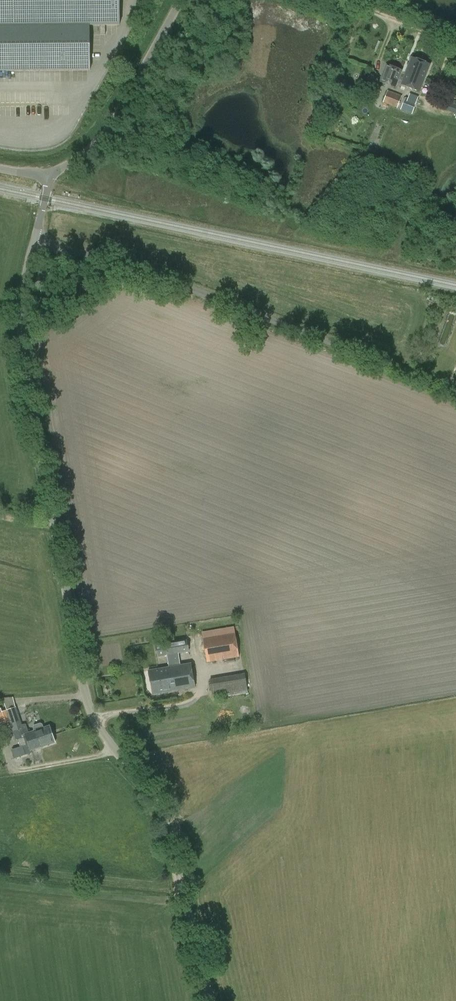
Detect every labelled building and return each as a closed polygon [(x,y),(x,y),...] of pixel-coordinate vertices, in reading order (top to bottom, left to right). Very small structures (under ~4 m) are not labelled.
[(89,25),(100,25),(100,35),(105,35),(105,25),(119,25),(119,0),(0,0),(0,71),(90,70),(89,25)] [(411,57),(401,85),(420,92),(430,65),(411,57)] [(402,71),(386,65),(380,82),(396,88),(402,71)] [(402,96),(388,90),(383,102),(397,108),(402,96)] [(417,102),(405,97),(400,109),(412,114),(417,102)] [(441,100),(438,108),(447,112),(448,111),(455,114),(455,106),(441,100)] [(234,661),(234,658),(239,657),(234,627),(202,632),(207,662),(228,659),(228,662),(234,661)] [(167,656),(169,667),(148,670),(153,695),(195,688),(191,663),(180,665),(178,654),(189,652),(187,640),(155,645),(158,658),(167,656)] [(209,679),(213,699),(248,693),(245,673),(209,679)] [(2,723),(2,724),(10,722),(13,732),(23,728),(16,707),(0,712),(0,723),(2,723)] [(33,728),(34,731),(25,734),(31,751),(55,743),(49,726),(43,728),(42,724),(40,723),(34,725),(33,728)] [(26,755),(23,746),(12,750),(15,758),(26,755)]
